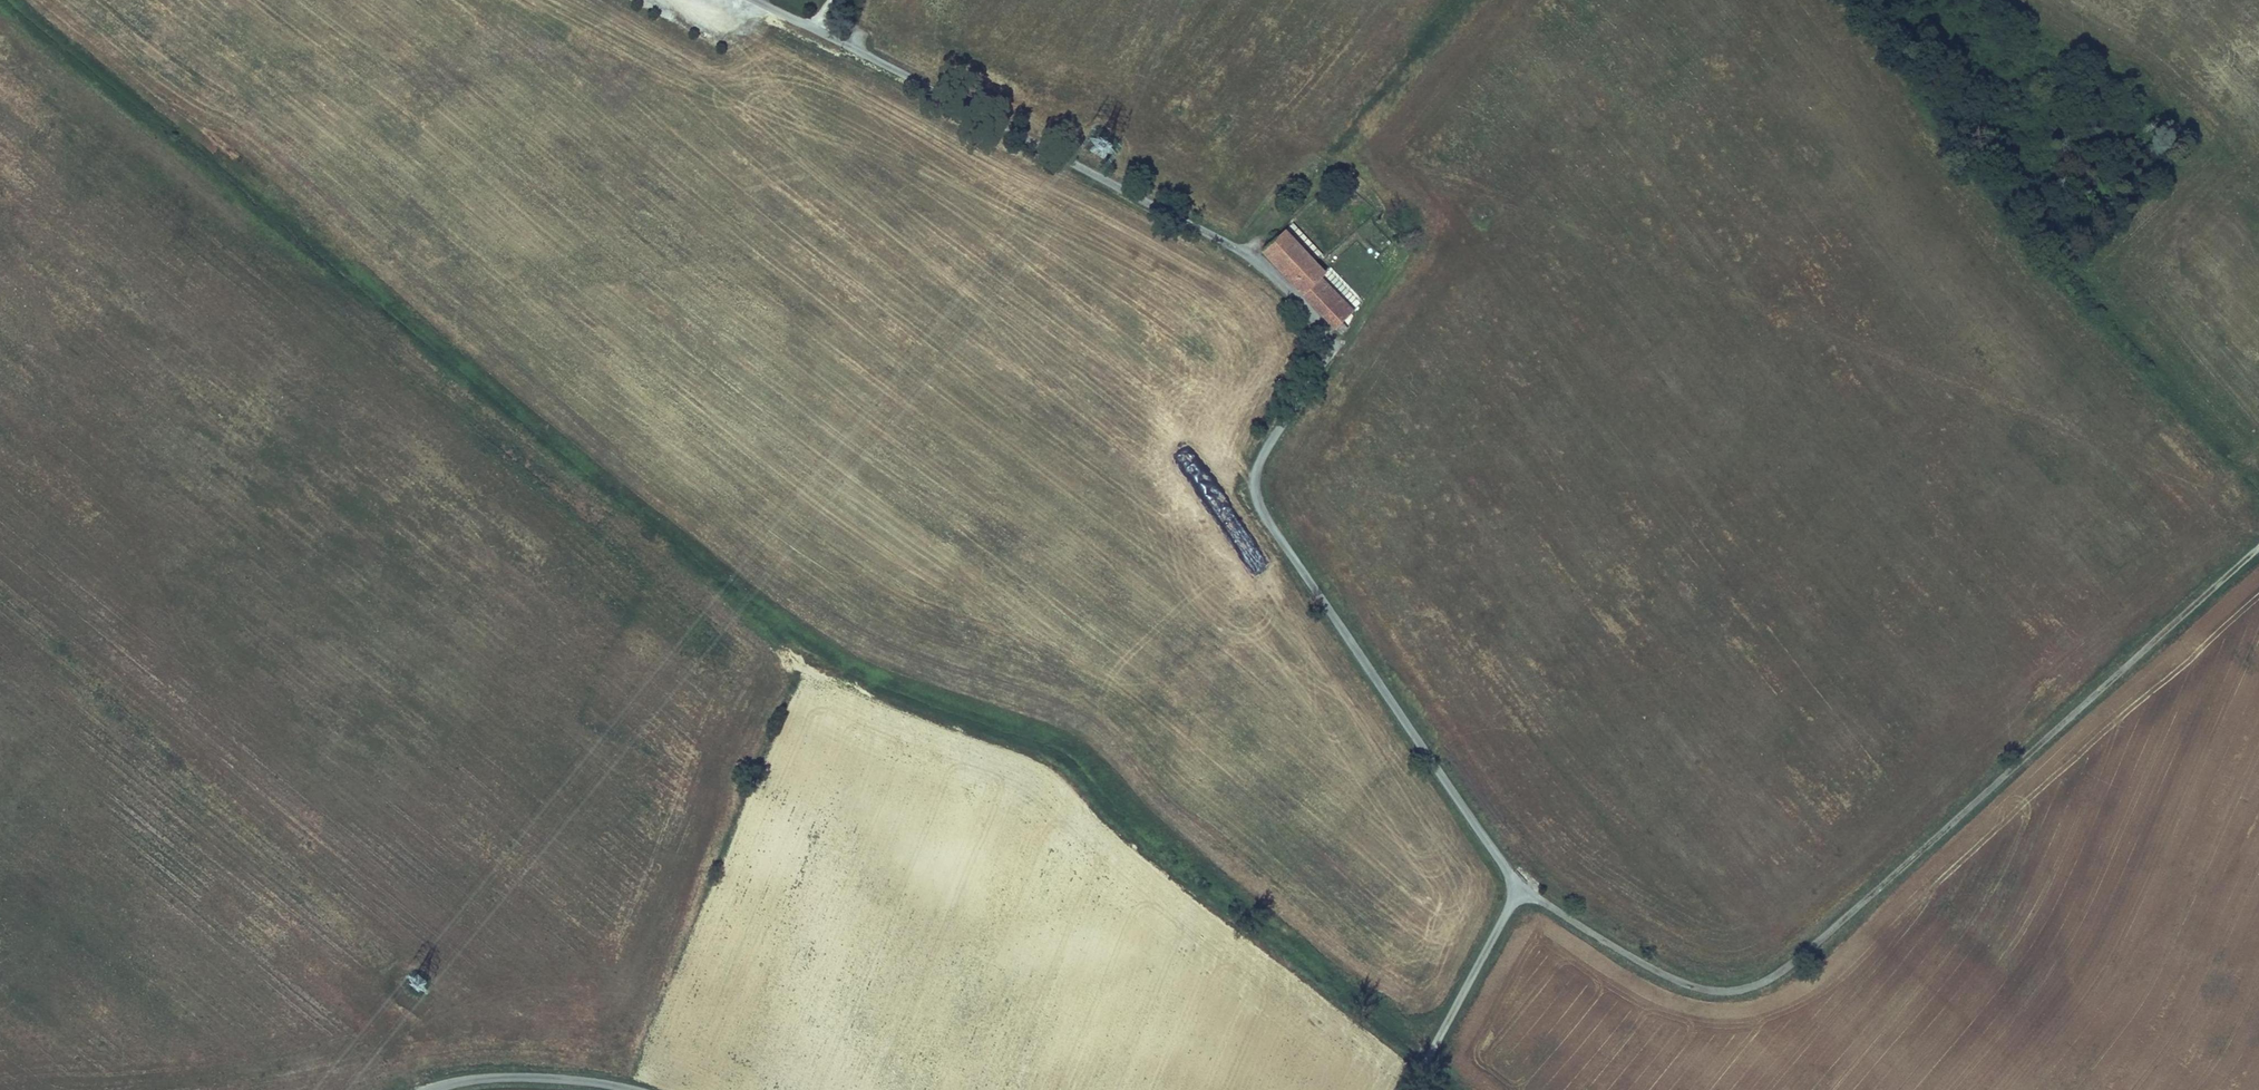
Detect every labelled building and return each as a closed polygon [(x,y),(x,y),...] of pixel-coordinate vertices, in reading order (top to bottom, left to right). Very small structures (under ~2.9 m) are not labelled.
[(1264,251),(1297,289),(1334,330),(1342,323),(1353,313),(1322,278),(1326,274),(1286,232),(1264,251)] [(1342,323),(1334,330),(1340,336),(1347,329),(1342,323)]
